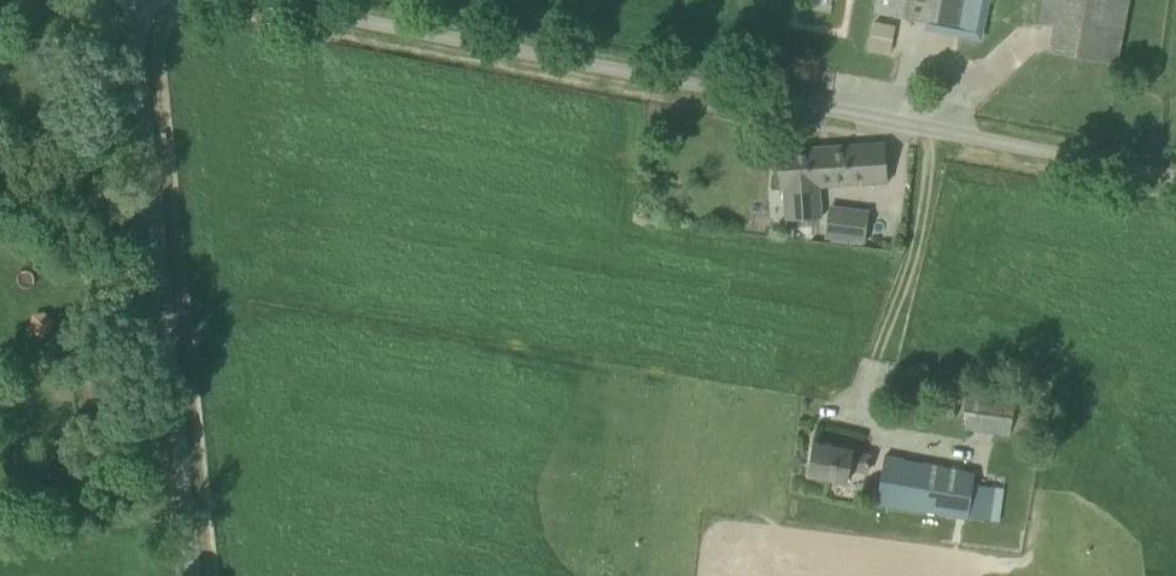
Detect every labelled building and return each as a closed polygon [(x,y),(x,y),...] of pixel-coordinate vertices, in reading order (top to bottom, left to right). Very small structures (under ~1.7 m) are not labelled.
[(876,12),(935,24),(936,19),(962,24),(961,29),(980,33),(986,0),(878,0),(876,12)] [(1054,25),(1048,51),(1113,64),(1118,40),(1125,0),(1045,0),(1042,15),(1040,23),(1054,25)] [(872,20),(867,48),(888,53),(894,24),(872,20)] [(778,150),(780,190),(784,190),(785,223),(820,221),(819,186),(887,181),(885,143),(778,150)] [(864,243),(868,213),(829,209),(826,238),(864,243)] [(25,317),(31,334),(49,329),(44,312),(25,317)] [(1009,438),(1018,389),(970,381),(962,429),(1009,438)] [(846,470),(866,474),(870,455),(852,451),(852,450),(815,443),(808,479),(843,486),(846,470)] [(973,484),(975,474),(886,457),(878,503),(968,519),(968,517),(990,520),(996,487),(973,484)]
